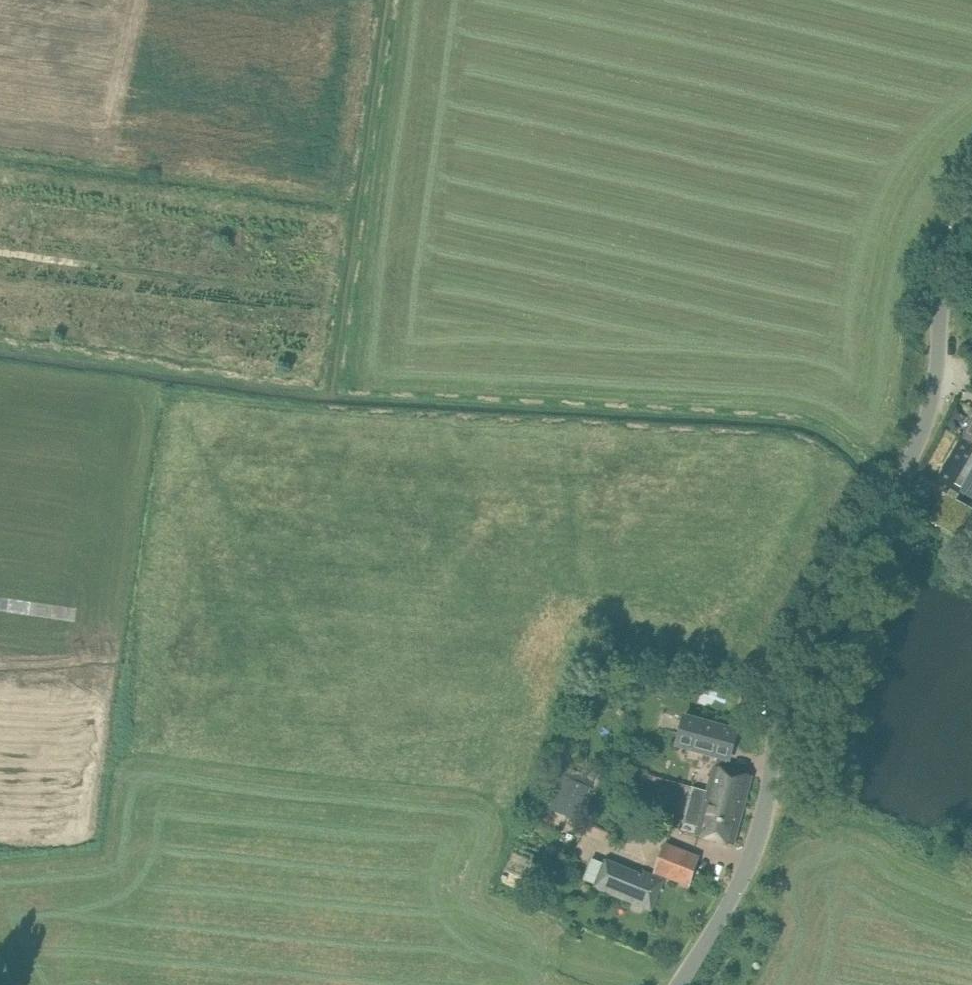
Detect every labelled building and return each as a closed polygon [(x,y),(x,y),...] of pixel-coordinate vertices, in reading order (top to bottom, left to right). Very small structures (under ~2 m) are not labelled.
[(962,438),(971,444),(971,421),(964,434),(962,438)] [(938,480),(952,488),(959,492),(963,494),(966,489),(971,492),(971,444),(962,438),(951,457),(938,480)] [(944,494),(929,519),(944,528),(946,523),(957,530),(958,527),(961,529),(971,510),(954,500),(959,492),(952,488),(947,496),(944,494)] [(725,768),(727,758),(729,759),(736,730),(684,716),(676,745),(717,756),(715,765),(713,765),(707,791),(745,801),(752,775),(725,768)] [(570,776),(557,809),(580,819),(594,785),(570,776)] [(745,801),(707,791),(692,787),(691,791),(705,795),(695,835),(734,845),(745,801)] [(663,845),(654,873),(688,884),(697,856),(663,845)] [(593,867),(586,883),(651,910),(664,879),(643,871),(641,874),(605,859),(601,870),(593,867)]
